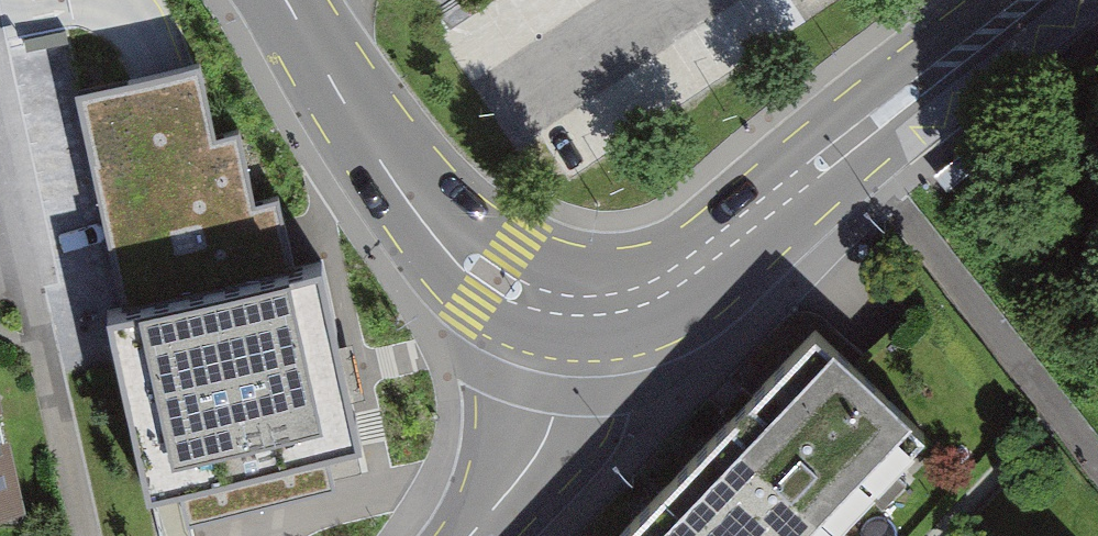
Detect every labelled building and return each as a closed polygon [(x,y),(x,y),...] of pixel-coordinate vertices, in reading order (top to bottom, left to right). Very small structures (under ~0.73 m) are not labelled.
[(144,75),(79,89),(126,304),(106,308),(148,495),(178,488),(183,510),(334,477),(328,447),(360,440),(353,412),(349,413),(324,300),(330,298),(321,261),(292,268),(277,199),(257,204),(240,125),(215,131),(200,63),(172,68),(144,75)] [(858,333),(665,535),(866,535),(964,433),(858,333)] [(34,526),(0,351),(0,533),(34,526)]
